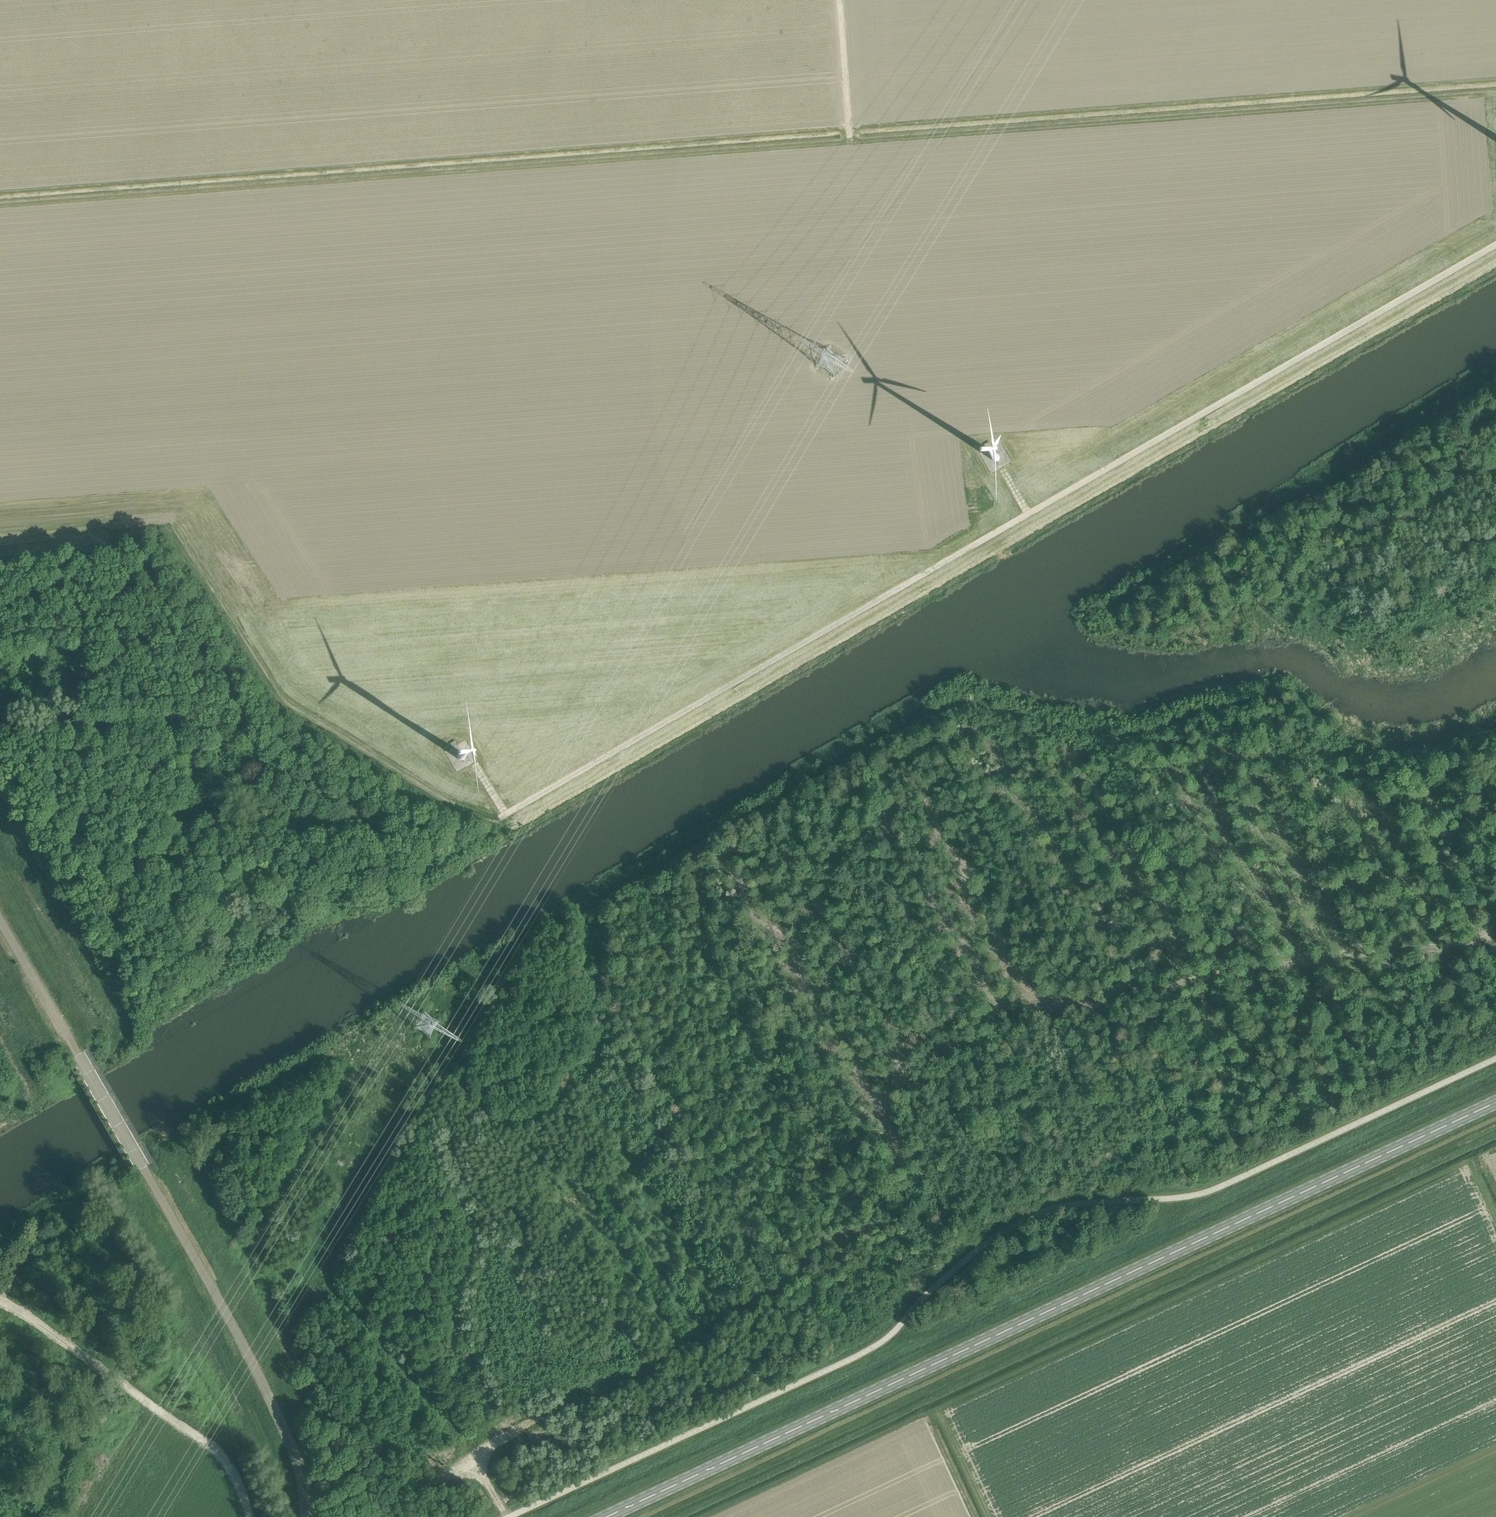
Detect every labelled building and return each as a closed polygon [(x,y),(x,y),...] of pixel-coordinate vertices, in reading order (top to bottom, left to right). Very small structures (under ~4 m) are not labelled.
[(1000,458),(1000,457),(1000,456),(999,455),(998,454),(996,453),(995,453),(994,453),(993,454),(992,455),(991,456),(991,457),(991,459),(992,460),(993,460),(993,461),(994,461),(995,462),(996,461),(998,461),(998,460),(999,459),(1000,458)] [(465,758),(465,757),(465,756),(465,755),(465,754),(464,753),(463,752),(462,752),(461,752),(460,752),(459,752),(458,753),(457,754),(457,755),(457,756),(457,757),(457,758),(458,759),(459,760),(460,760),(461,760),(462,760),(463,760),(464,759),(465,758)]
